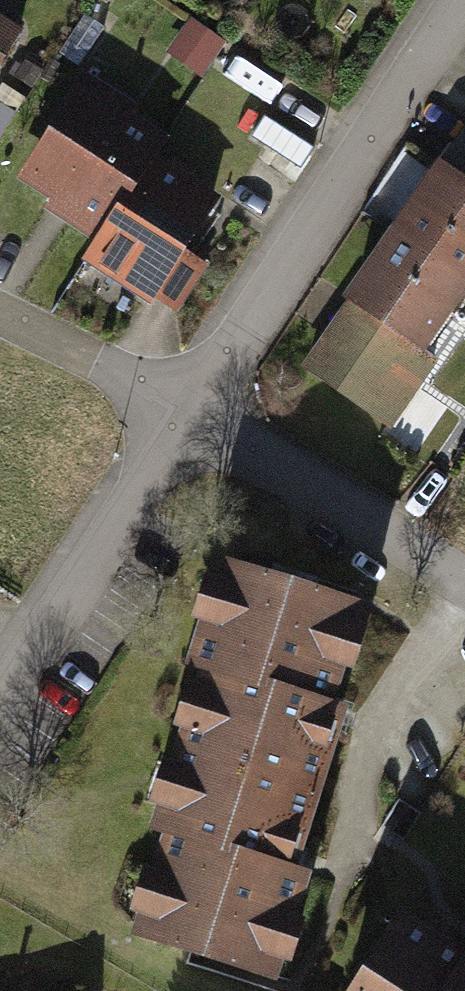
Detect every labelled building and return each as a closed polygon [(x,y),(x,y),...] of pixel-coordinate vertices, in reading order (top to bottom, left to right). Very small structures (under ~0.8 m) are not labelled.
[(25,22),(0,6),(0,60),(25,22)] [(108,232),(160,154),(171,137),(91,83),(27,178),(108,232)] [(464,282),(464,138),(397,236),(464,282)] [(160,154),(108,232),(95,250),(165,297),(230,201),(160,154)] [(397,236),(358,293),(432,344),(464,296),(464,282),(397,236)] [(432,344),(358,293),(310,363),(400,425),(448,355),(432,344)] [(396,593),(240,550),(134,932),(290,975),(396,593)] [(413,905),(355,990),(464,990),(464,938),(413,905)]
